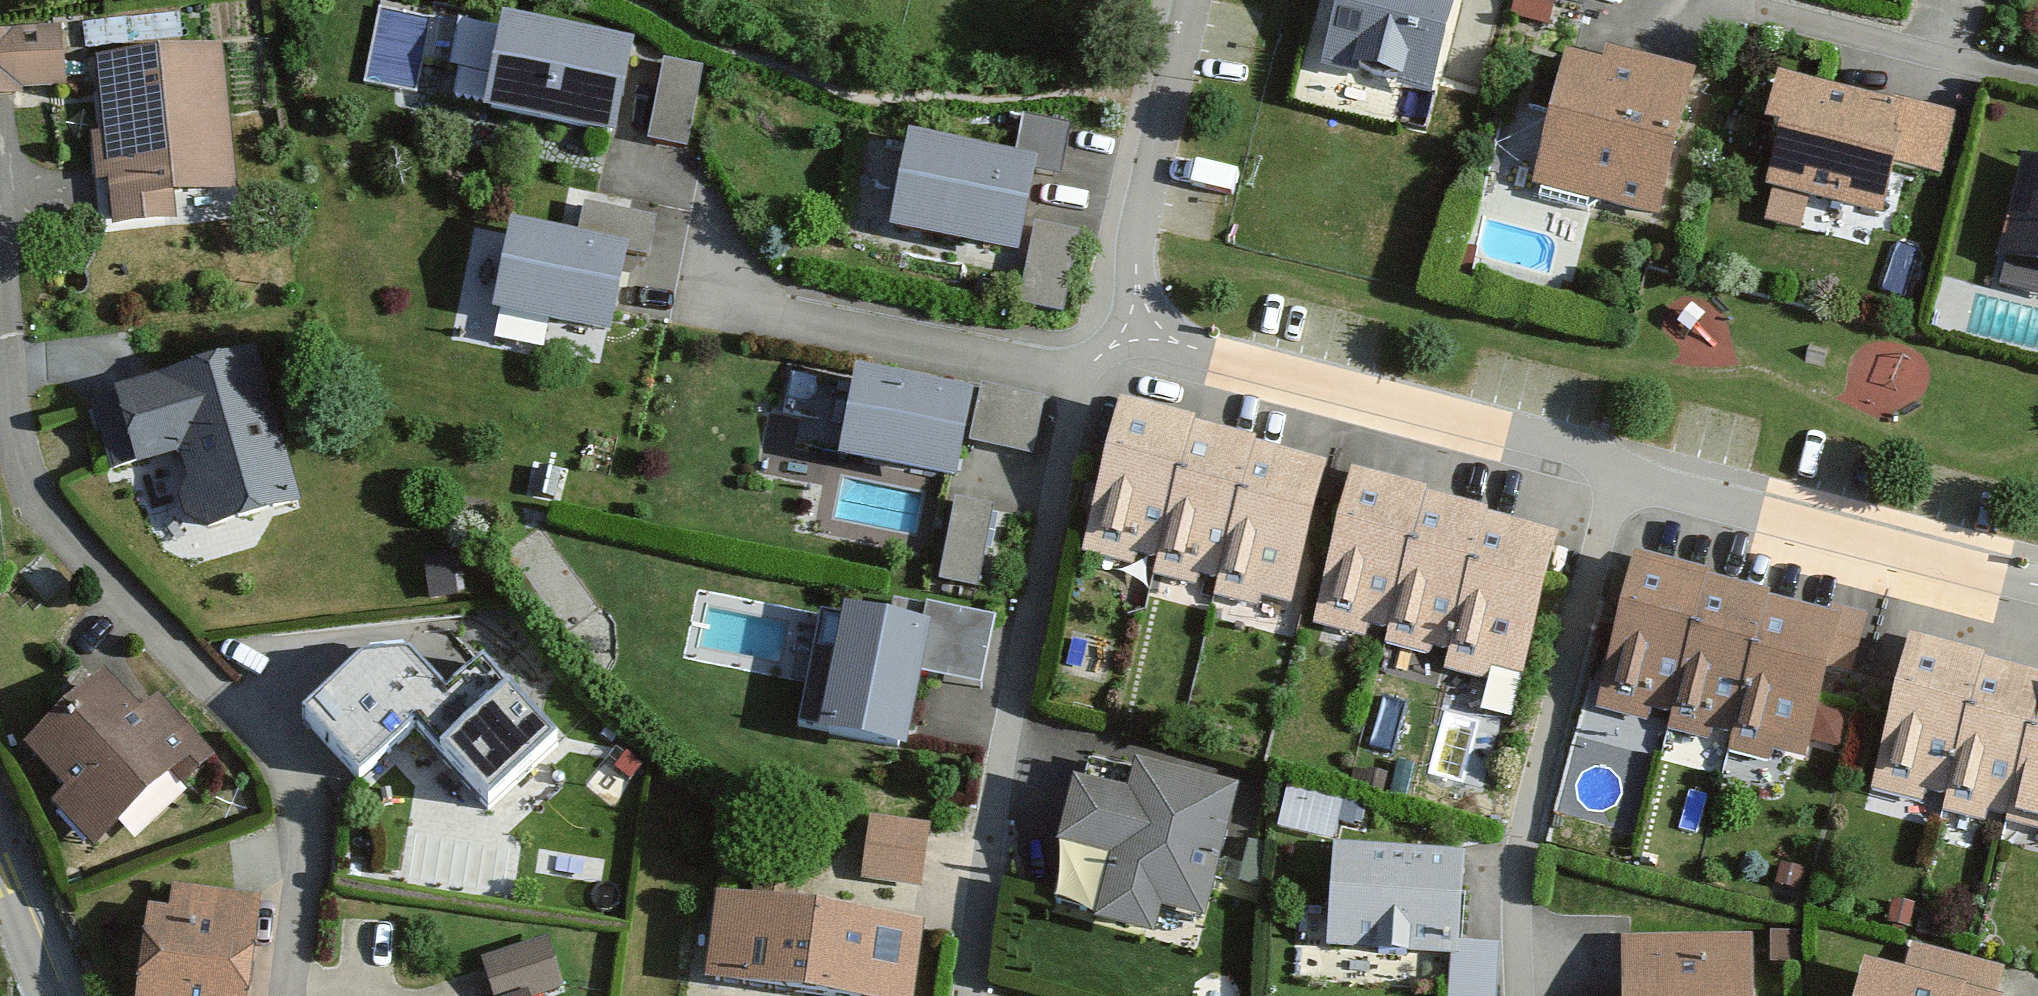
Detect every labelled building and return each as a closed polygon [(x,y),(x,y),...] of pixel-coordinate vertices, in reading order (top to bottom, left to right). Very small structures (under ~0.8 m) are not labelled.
[(1326,69),(1431,95),(1454,0),(1343,0),(1326,69)] [(1511,16),(1548,27),(1556,0),(1516,0),(1511,16)] [(632,39),(500,16),(484,107),(616,130),(632,39)] [(465,26),(432,20),(425,56),(458,62),(465,26)] [(65,86),(59,32),(0,38),(0,93),(65,86)] [(217,51),(95,62),(110,229),(175,223),(172,195),(230,190),(217,51)] [(1571,63),(1538,185),(1655,216),(1692,78),(1609,56),(1604,72),(1571,63)] [(703,73),(664,66),(649,143),(687,150),(703,73)] [(1768,198),(1760,233),(1794,240),(1801,210),(1876,226),(1887,177),(1934,187),(1950,114),(1890,101),(1887,112),(1770,87),(1758,144),(1770,146),(1758,196),(1768,198)] [(1024,119),(1015,168),(1031,171),(1060,177),(1070,128),(1024,119)] [(1015,168),(911,148),(895,234),(1014,257),(1031,171),(1015,168)] [(2000,262),(2037,271),(2037,169),(2024,165),(2000,262)] [(585,207),(577,246),(625,256),(647,260),(655,222),(585,207)] [(1076,238),(1037,230),(1022,304),(1061,311),(1076,238)] [(577,246),(514,234),(498,316),(610,337),(625,256),(577,246)] [(1840,353),(1829,365),(1841,375),(1852,363),(1840,353)] [(250,360),(116,398),(136,469),(189,453),(210,527),(292,503),(250,360)] [(968,390),(858,369),(842,453),(952,474),(968,390)] [(982,389),(970,445),(1032,458),(1044,402),(982,389)] [(1112,415),(1074,561),(1148,580),(1185,439),(1186,434),(1112,415)] [(1148,580),(1147,585),(1212,602),(1248,461),(1249,455),(1185,439),(1148,580)] [(1212,602),(1210,608),(1277,625),(1316,478),(1248,461),(1212,602)] [(1344,486),(1306,632),(1380,651),(1417,510),(1418,505),(1344,486)] [(993,512),(958,505),(941,583),(976,591),(993,512)] [(1380,651),(1379,656),(1443,673),(1480,532),(1481,527),(1417,510),(1380,651)] [(1443,673),(1441,679),(1509,697),(1548,549),(1480,532),(1443,673)] [(451,558),(425,562),(432,601),(457,597),(451,558)] [(1627,569),(1588,715),(1663,734),(1699,593),(1701,588),(1627,569)] [(1663,734),(1661,740),(1725,756),(1762,615),(1763,610),(1699,593),(1663,734)] [(845,623),(822,741),(904,757),(920,676),(981,688),(994,623),(928,610),(923,639),(845,623)] [(1725,756),(1723,762),(1792,780),(1830,633),(1762,615),(1725,756)] [(1905,652),(1867,798),(1941,818),(1978,677),(1980,672),(1905,652)] [(371,658),(303,723),(359,781),(412,730),(488,810),(553,748),(481,672),(447,704),(402,657),(371,658)] [(1940,823),(2004,839),(2037,710),(2037,692),(1978,677),(1941,818),(1940,823)] [(104,683),(30,752),(72,797),(58,810),(94,847),(171,775),(182,787),(210,761),(157,704),(139,720),(104,683)] [(2002,846),(2037,855),(2037,710),(2004,839),(2002,846)] [(1387,776),(1366,771),(1362,789),(1383,793),(1387,776)] [(1076,795),(1060,854),(1110,867),(1093,930),(1152,945),(1161,914),(1203,925),(1236,802),(1136,776),(1127,809),(1076,795)] [(1336,832),(1342,794),(1287,786),(1282,824),(1336,832)] [(926,830),(873,822),(864,879),(918,887),(926,830)] [(1460,859),(1337,850),(1329,949),(1453,958),(1454,946),(1460,859)] [(1804,872),(1783,868),(1780,887),(1800,891),(1804,872)] [(155,922),(146,995),(235,995),(246,902),(175,893),(171,924),(155,922)] [(707,985),(788,995),(910,995),(919,932),(718,904),(707,985)] [(1914,909),(1893,905),(1889,926),(1910,930),(1914,909)] [(1948,925),(1922,918),(1916,940),(1941,947),(1948,925)] [(1796,934),(1771,935),(1772,964),(1798,963),(1796,934)] [(1623,995),(1749,995),(1748,942),(1622,944),(1623,995)] [(1454,946),(1453,958),(1450,995),(1496,995),(1499,949),(1454,946)] [(560,994),(546,950),(490,968),(499,995),(554,995),(560,994)] [(1864,995),(1990,995),(1996,976),(1914,953),(1904,990),(1869,980),(1864,995)]
